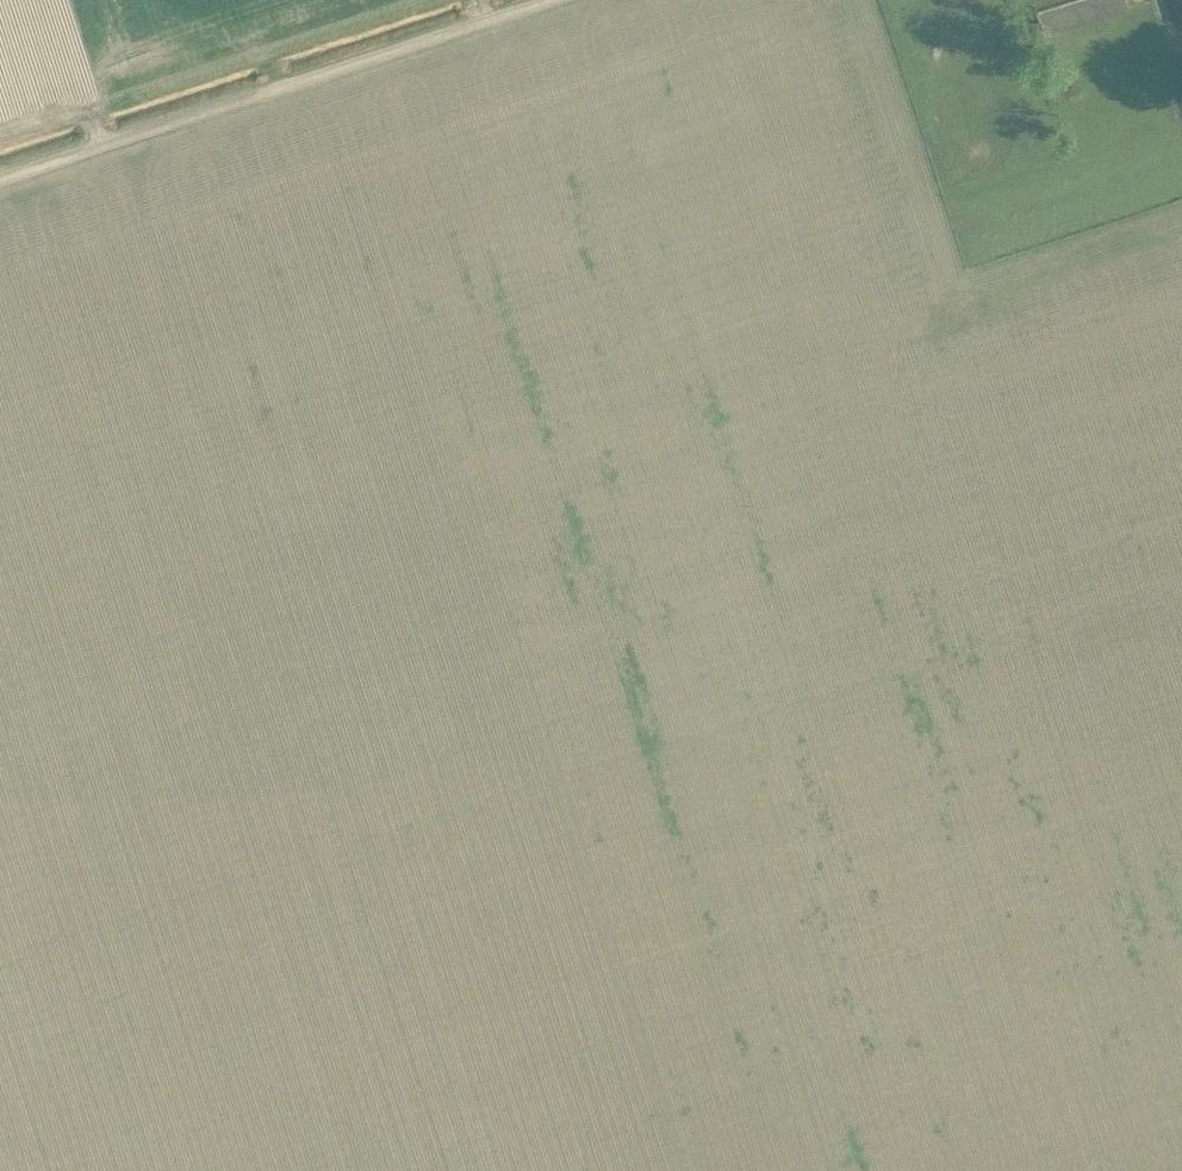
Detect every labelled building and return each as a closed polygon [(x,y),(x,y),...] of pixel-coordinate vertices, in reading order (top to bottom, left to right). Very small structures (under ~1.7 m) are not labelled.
[(1126,3),(1125,0),(1034,0),(1043,29),(1126,3)]
